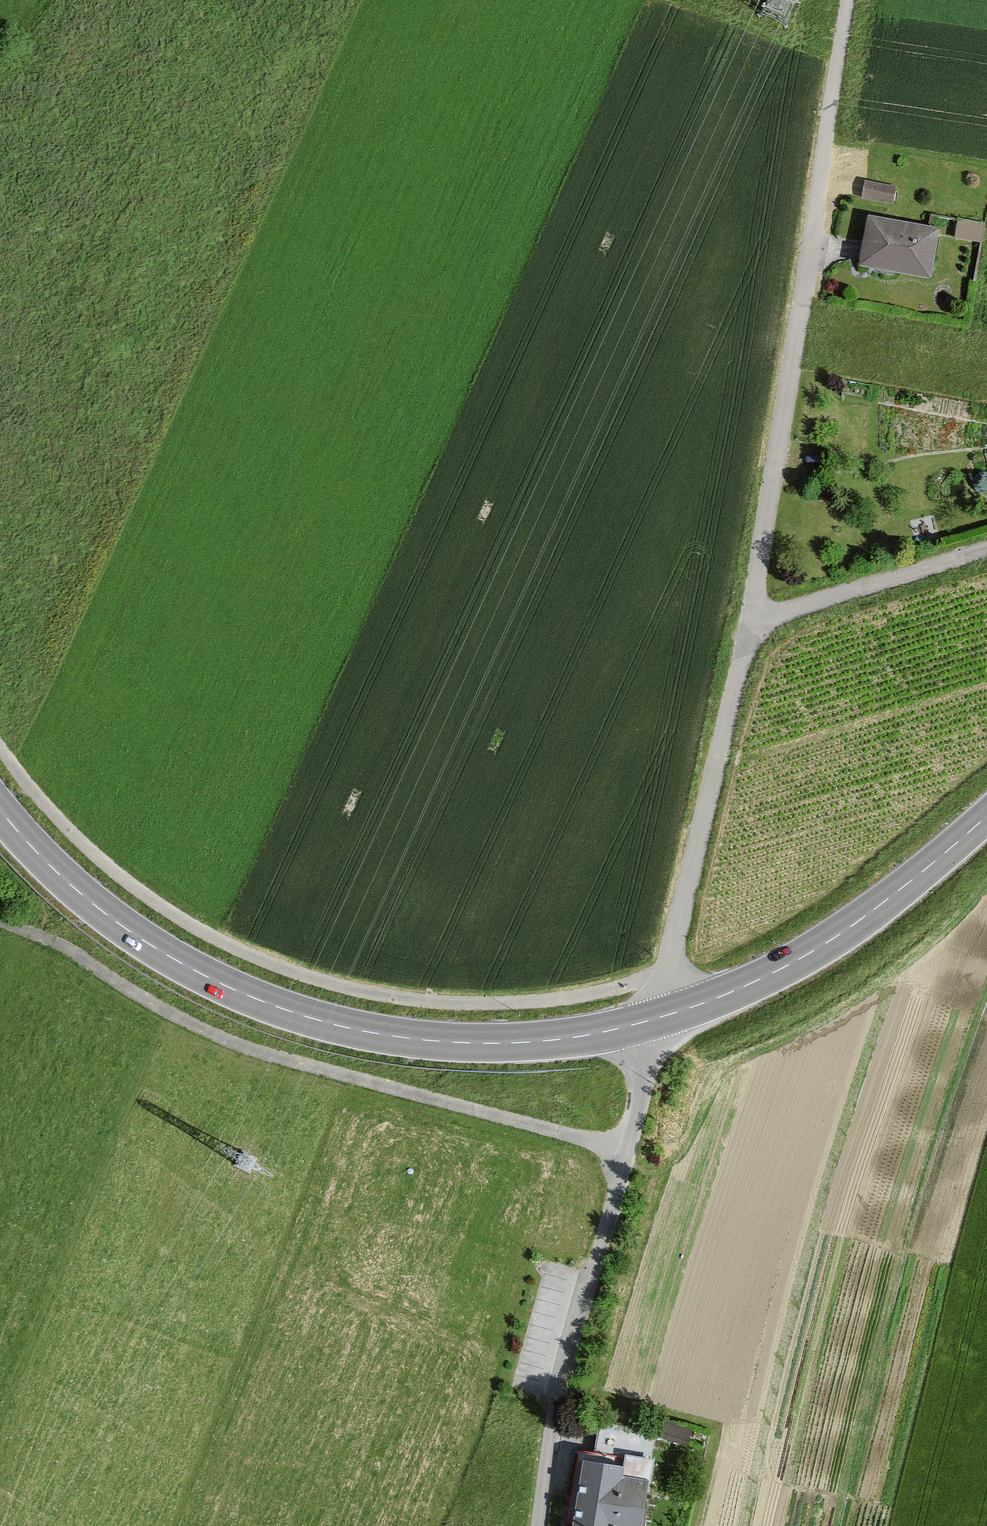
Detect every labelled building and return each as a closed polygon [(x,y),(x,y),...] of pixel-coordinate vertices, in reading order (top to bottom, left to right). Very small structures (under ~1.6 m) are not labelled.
[(895,190),(863,185),(860,200),(892,205),(895,190)] [(938,233),(864,221),(856,270),(930,282),(938,233)] [(979,225),(958,223),(957,239),(978,242),(979,225)] [(576,1467),(566,1525),(635,1525),(646,1463),(621,1459),(618,1474),(576,1467)]
